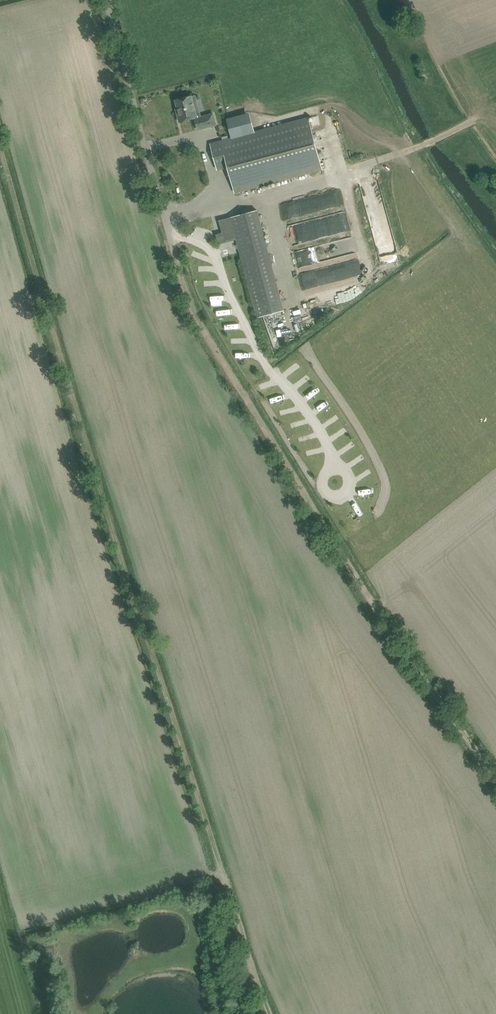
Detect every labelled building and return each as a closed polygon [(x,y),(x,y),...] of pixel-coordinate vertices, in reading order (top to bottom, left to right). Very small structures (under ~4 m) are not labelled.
[(198,130),(202,129),(216,125),(213,114),(201,117),(200,113),(196,114),(193,101),(196,100),(195,96),(192,97),(191,96),(175,100),(179,115),(178,115),(179,122),(195,118),(198,130)] [(249,113),(226,119),(228,126),(231,139),(255,133),(249,113)] [(322,169),(309,118),(255,133),(231,139),(211,145),(218,170),(228,167),(235,192),(322,169)] [(282,205),(287,219),(326,208),(321,193),(282,205)] [(240,255),(268,247),(258,211),(240,215),(230,218),(221,220),(221,221),(226,240),(236,238),(240,255)] [(268,247),(240,255),(257,319),(285,311),(268,247)] [(298,267),(304,265),(301,252),(295,254),(298,267)] [(330,269),(332,280),(356,275),(353,263),(330,269)]
